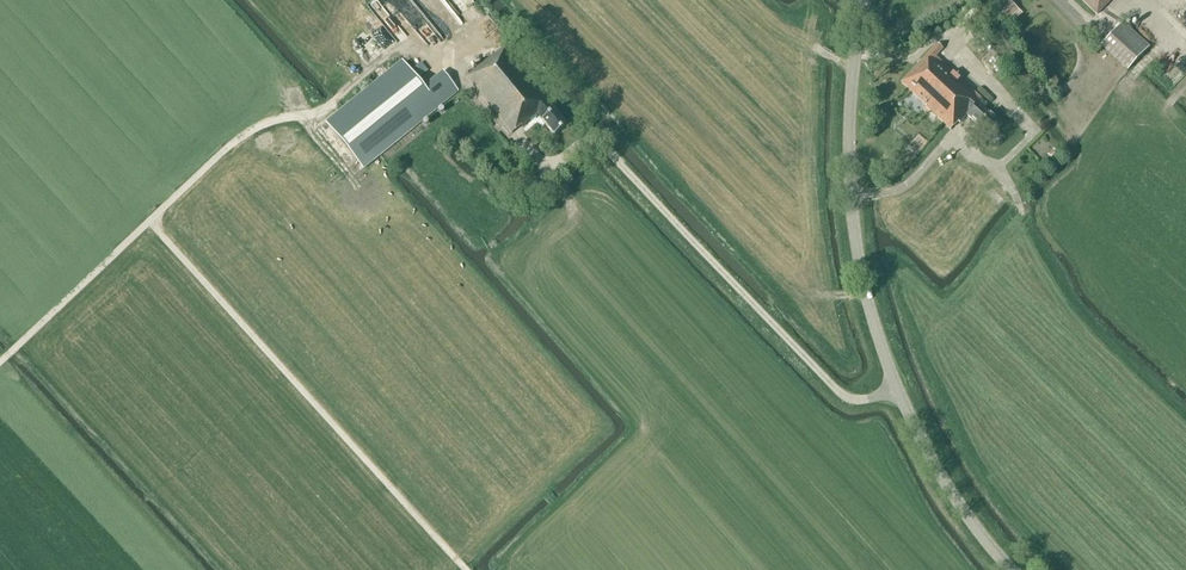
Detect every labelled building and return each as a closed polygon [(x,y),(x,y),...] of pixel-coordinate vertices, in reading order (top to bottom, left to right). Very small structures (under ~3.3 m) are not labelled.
[(369,2),(398,41),(406,34),(380,0),(372,0),(369,2)] [(468,0),(449,0),(455,9),(468,0)] [(1007,0),(1002,0),(994,8),(1007,21),(1017,10),(1007,0)] [(1096,15),(1112,0),(1081,0),(1096,15)] [(1101,45),(1127,70),(1148,48),(1121,24),(1101,45)] [(942,50),(937,45),(901,84),(951,130),(958,122),(959,124),(967,116),(991,137),(1002,125),(983,108),(986,105),(959,80),(954,85),(946,78),(951,73),(935,57),(942,50)] [(505,46),(466,78),(511,133),(520,126),(522,127),(537,115),(554,136),(567,126),(542,96),(545,93),(505,46)] [(326,123),(363,169),(458,91),(443,72),(424,88),(402,61),(326,123)] [(1049,151),(1054,158),(1060,153),(1055,146),(1049,151)] [(520,185),(528,194),(540,185),(532,176),(520,185)]
